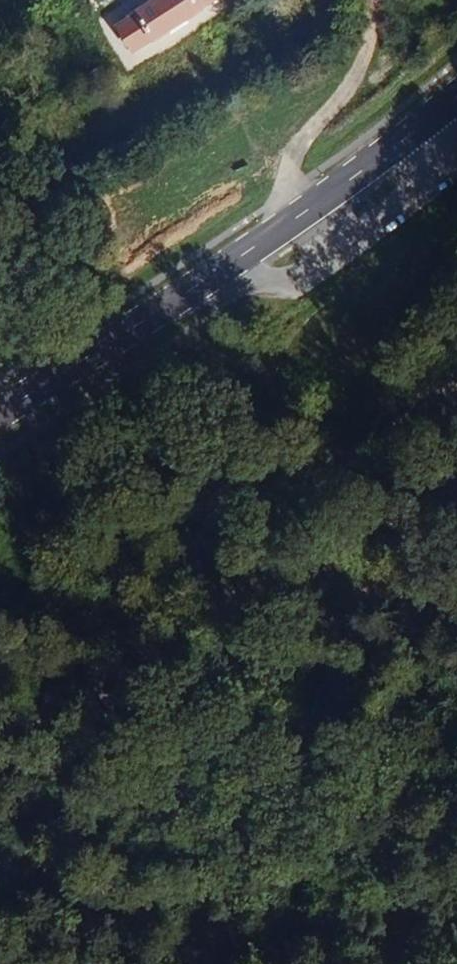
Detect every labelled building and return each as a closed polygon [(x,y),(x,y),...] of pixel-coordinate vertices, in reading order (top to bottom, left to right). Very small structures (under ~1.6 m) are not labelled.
[(64,7),(85,29),(114,1),(113,0),(72,0),(64,7)] [(104,95),(186,29),(167,3),(86,75),(104,95)]
